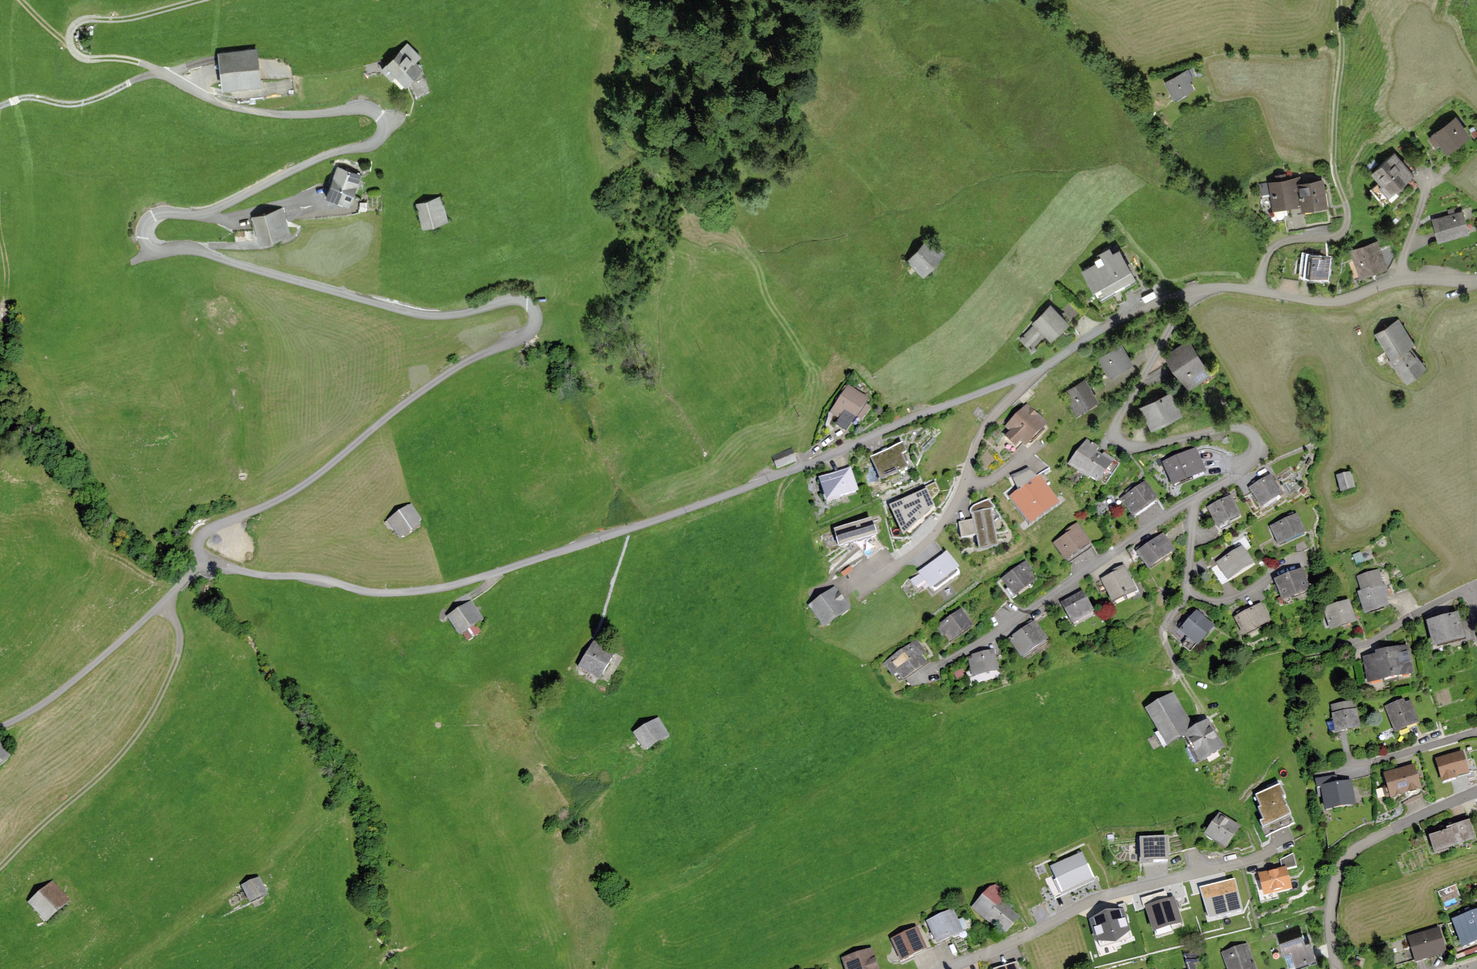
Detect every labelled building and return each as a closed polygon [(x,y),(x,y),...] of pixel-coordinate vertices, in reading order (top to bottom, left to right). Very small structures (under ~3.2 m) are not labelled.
[(406,42),(382,67),(402,86),(426,62),(406,42)] [(255,50),(218,52),(221,90),(257,88),(255,50)] [(1188,68),(1164,81),(1173,97),(1194,86),(1190,78),(1193,77),(1188,68)] [(1456,114),(1431,133),(1432,134),(1428,137),(1435,146),(1439,143),(1446,152),(1470,133),(1456,114)] [(1394,151),(1371,173),(1379,182),(1372,188),(1382,200),(1413,172),(1394,151)] [(362,175),(338,166),(328,197),(352,205),(362,175)] [(1297,176),(1268,180),(1273,208),(1301,204),(1297,182),(1297,176)] [(1324,177),(1297,182),(1301,204),(1302,210),(1329,206),(1324,177)] [(442,199),(417,206),(424,229),(449,222),(442,199)] [(284,207),(251,218),(259,243),(292,232),(284,207)] [(1464,209),(1433,218),(1439,240),(1470,231),(1464,209)] [(1377,240),(1350,251),(1353,258),(1346,261),(1353,279),(1387,266),(1377,240)] [(929,241),(908,262),(925,278),(945,257),(929,241)] [(1101,259),(1083,269),(1101,300),(1133,281),(1131,277),(1136,275),(1119,247),(1112,251),(1109,246),(1098,253),(1101,259)] [(1332,257),(1304,253),(1302,266),(1301,275),(1328,279),(1332,257)] [(1033,324),(1019,339),(1030,350),(1045,335),(1050,340),(1068,322),(1050,304),(1031,322),(1033,324)] [(1392,358),(1411,345),(1416,341),(1399,317),(1375,333),(1392,358)] [(1189,340),(1166,355),(1188,388),(1211,373),(1189,340)] [(1121,344),(1099,357),(1111,375),(1132,362),(1121,344)] [(1416,352),(1411,345),(1392,358),(1390,361),(1407,382),(1427,366),(1416,352)] [(1079,381),(1064,389),(1078,413),(1098,402),(1085,378),(1079,381)] [(848,385),(829,412),(838,419),(834,425),(845,433),(855,418),(860,421),(870,407),(866,403),(868,399),(848,385)] [(1170,391),(1139,406),(1151,429),(1181,413),(1170,391)] [(1027,405),(1004,427),(1009,432),(1005,436),(1015,447),(1021,441),(1027,447),(1048,426),(1027,405)] [(1087,440),(1071,463),(1102,484),(1118,461),(1087,440)] [(903,443),(869,458),(880,483),(908,471),(902,456),(907,453),(903,443)] [(1196,450),(1164,462),(1173,486),(1205,474),(1196,450)] [(851,469),(820,478),(828,502),(858,492),(851,469)] [(1011,477),(1018,491),(1036,479),(1029,469),(1011,477)] [(1352,471),(1337,475),(1342,492),(1357,488),(1352,471)] [(1273,475),(1248,488),(1259,507),(1283,495),(1273,475)] [(1018,491),(1010,497),(1030,526),(1059,505),(1039,476),(1036,479),(1018,491)] [(1146,483),(1120,499),(1132,517),(1158,501),(1146,483)] [(926,491),(889,507),(903,537),(935,509),(926,491)] [(1231,496),(1207,508),(1217,528),(1241,515),(1231,496)] [(970,514),(973,516),(974,520),(976,538),(979,552),(998,549),(992,512),(995,508),(988,500),(974,505),(970,509),(970,514)] [(411,505),(388,521),(401,539),(424,523),(411,505)] [(1297,514),(1270,527),(1279,546),(1306,533),(1297,514)] [(871,520),(833,531),(838,547),(876,536),(871,520)] [(976,538),(974,520),(958,522),(961,540),(976,538)] [(1066,534),(1052,543),(1065,563),(1092,545),(1078,523),(1064,531),(1066,534)] [(1163,535),(1138,552),(1149,568),(1174,552),(1163,535)] [(1237,550),(1217,563),(1218,565),(1212,569),(1222,584),(1255,563),(1246,551),(1253,547),(1245,535),(1232,543),(1237,550)] [(947,552),(918,572),(919,574),(910,581),(916,590),(926,583),(931,590),(960,570),(947,552)] [(1360,553),(1352,555),(1356,565),(1364,562),(1360,553)] [(1026,561),(1000,579),(1013,597),(1035,582),(1028,573),(1033,570),(1026,561)] [(1125,568),(1102,580),(1115,604),(1137,592),(1125,568)] [(1303,569),(1274,580),(1283,602),(1311,591),(1303,569)] [(1380,569),(1356,576),(1361,591),(1357,592),(1364,615),(1389,607),(1385,596),(1388,596),(1380,569)] [(835,588),(808,606),(823,627),(850,609),(835,588)] [(1082,594),(1063,604),(1074,626),(1094,615),(1082,594)] [(1349,599),(1323,607),(1330,631),(1356,623),(1349,599)] [(471,601),(447,616),(459,636),(462,634),(466,641),(481,632),(476,624),(483,620),(471,601)] [(1262,603),(1236,617),(1245,634),(1271,620),(1262,603)] [(961,608),(935,626),(942,637),(946,635),(951,643),(974,627),(961,608)] [(1196,613),(1182,630),(1200,645),(1215,629),(1196,613)] [(1457,614),(1426,622),(1433,647),(1464,639),(1457,614)] [(1034,621),(1008,639),(1022,659),(1048,642),(1034,621)] [(916,639),(882,663),(897,685),(929,663),(922,654),(925,652),(916,639)] [(594,644),(579,672),(600,682),(602,679),(609,682),(621,657),(594,644)] [(1376,656),(1364,658),(1368,684),(1414,676),(1409,646),(1375,651),(1376,656)] [(972,658),(968,659),(972,678),(999,673),(994,650),(971,655),(972,658)] [(961,669),(953,673),(956,680),(965,676),(961,669)] [(1183,735),(1194,728),(1173,692),(1144,709),(1165,745),(1183,735)] [(1404,699),(1384,707),(1395,734),(1420,724),(1411,701),(1405,703),(1404,699)] [(1356,701),(1331,706),(1336,733),(1361,729),(1356,701)] [(659,718),(633,734),(645,752),(670,736),(659,718)] [(1194,728),(1183,735),(1199,763),(1223,749),(1207,721),(1194,728)] [(10,757),(0,745),(0,766),(10,757)] [(1465,747),(1435,755),(1443,783),(1472,775),(1465,747)] [(1414,765),(1384,773),(1387,785),(1383,787),(1382,789),(1383,795),(1385,798),(1390,797),(1391,799),(1422,790),(1414,765)] [(1321,787),(1338,784),(1336,775),(1315,779),(1317,788),(1321,787)] [(1338,784),(1321,787),(1325,811),(1357,805),(1353,782),(1338,784)] [(1280,786),(1256,797),(1261,808),(1258,810),(1263,821),(1258,823),(1265,837),(1294,824),(1283,800),(1286,799),(1280,786)] [(1241,827),(1219,813),(1205,835),(1226,849),(1241,827)] [(1445,824),(1426,831),(1434,853),(1475,839),(1466,815),(1444,823),(1445,824)] [(1167,837),(1139,839),(1140,864),(1169,863),(1167,837)] [(1082,852),(1049,867),(1053,875),(1045,879),(1054,900),(1095,881),(1082,852)] [(1280,860),(1282,870),(1287,869),(1297,867),(1294,853),(1280,860)] [(1282,870),(1258,876),(1263,898),(1292,891),(1287,869),(1282,870)] [(260,879),(241,887),(249,905),(267,897),(260,879)] [(52,885),(29,903),(46,923),(69,904),(52,885)] [(971,908),(986,921),(1002,903),(1005,892),(996,885),(990,887),(971,908)] [(1173,900),(1151,906),(1152,909),(1147,910),(1155,938),(1175,933),(1173,924),(1179,922),(1173,900)] [(1020,919),(1002,903),(986,921),(992,926),(995,923),(1007,934),(1020,919)] [(952,910),(927,922),(938,946),(964,933),(952,910)] [(1452,920),(1462,947),(1476,942),(1476,911),(1452,920)] [(917,929),(892,940),(902,961),(927,949),(917,929)] [(1440,929),(1408,938),(1415,962),(1447,953),(1440,929)] [(1280,941),(1290,968),(1291,968),(1317,960),(1310,939),(1305,940),(1302,933),(1280,941)] [(1221,954),(1226,968),(1254,968),(1246,945),(1221,954)] [(844,959),(847,968),(878,968),(873,950),(844,959)] [(1187,968),(1195,968),(1193,964),(1198,963),(1195,950),(1183,953),(1187,968)]
